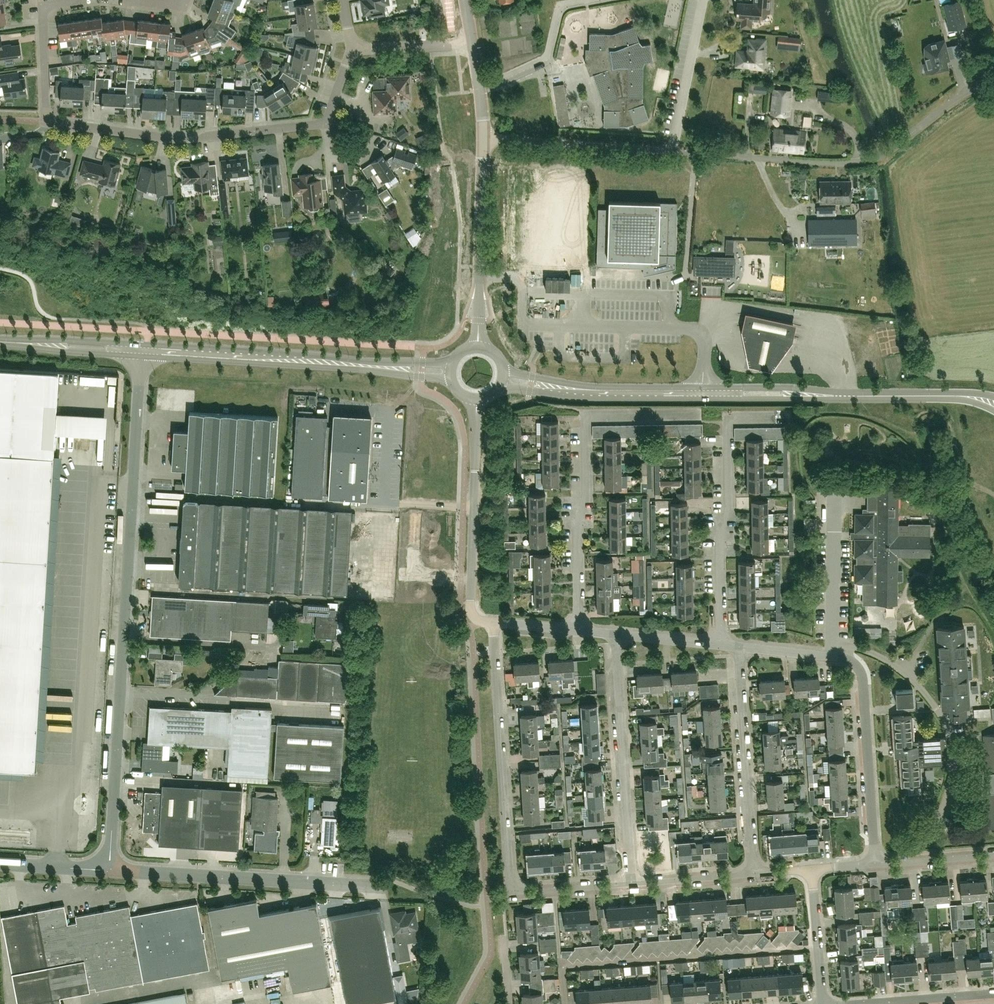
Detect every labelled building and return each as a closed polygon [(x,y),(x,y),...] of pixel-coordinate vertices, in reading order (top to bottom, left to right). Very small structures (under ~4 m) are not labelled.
[(229,10),(235,12),(238,5),(240,5),(242,0),(214,0),(212,4),(229,10)] [(316,13),(314,1),(301,4),(300,0),(288,0),(290,11),(297,10),(298,16),(316,13)] [(381,5),(389,4),(389,0),(362,0),(364,15),(370,14),(370,16),(382,14),(381,5)] [(770,0),(754,0),(754,4),(737,3),(736,19),(742,19),(741,27),(751,28),(752,20),(761,20),(761,13),(769,13),(770,0)] [(956,22),(957,28),(966,26),(960,1),(945,5),(950,24),(956,22)] [(229,25),(231,19),(233,18),(235,12),(229,10),(212,4),(208,14),(217,18),(218,21),(226,26),(223,32),(230,37),(231,38),(236,30),(229,25)] [(294,35),(306,36),(305,27),(318,25),(316,13),(298,16),(299,22),(292,24),(294,35)] [(101,17),(91,19),(93,36),(94,43),(99,42),(98,35),(104,35),(104,40),(105,39),(101,17)] [(102,17),(101,17),(105,39),(111,39),(111,45),(116,44),(115,38),(113,20),(102,22),(102,17)] [(93,36),(91,19),(80,20),(83,38),(88,37),(89,41),(93,40),(94,43),(93,36)] [(126,32),(131,33),(132,20),(124,20),(124,19),(113,20),(115,38),(126,36),(126,32)] [(80,20),(69,22),(72,39),(73,45),(77,44),(77,38),(83,38),(80,20)] [(147,44),(149,21),(138,20),(138,21),(132,20),(131,33),(130,41),(136,42),(147,44)] [(160,22),(149,21),(147,44),(146,48),(151,49),(151,45),(157,46),(158,40),(160,22)] [(73,45),(72,39),(69,22),(58,23),(61,41),(67,40),(68,46),(73,45)] [(176,36),(176,32),(170,32),(171,23),(160,22),(158,40),(157,46),(168,47),(168,53),(174,54),(174,47),(176,36)] [(653,60),(651,43),(643,45),(639,41),(634,26),(619,31),(613,33),(606,33),(590,33),(589,49),(590,49),(590,53),(586,54),(586,61),(585,61),(585,62),(586,64),(586,63),(588,67),(589,70),(593,70),(594,74),(593,74),(604,106),(604,125),(627,126),(634,124),(649,118),(643,100),(643,66),(645,62),(653,60)] [(204,27),(193,31),(199,49),(200,55),(209,51),(211,47),(210,45),(221,41),(225,43),(230,37),(223,32),(219,29),(214,36),(208,38),(204,27)] [(183,37),(176,36),(174,47),(181,48),(180,55),(188,52),(190,58),(200,55),(199,49),(193,31),(182,35),(183,37)] [(316,47),(316,46),(304,43),(306,36),(294,35),(289,35),(286,45),(296,47),(295,54),(317,59),(319,48),(316,47)] [(786,36),(786,44),(800,45),(801,37),(786,36)] [(0,38),(0,55),(1,62),(22,59),(20,44),(8,46),(7,44),(2,45),(1,38),(0,38)] [(750,51),(737,50),(736,66),(763,68),(765,39),(757,39),(757,40),(749,39),(748,47),(750,47),(750,51)] [(929,44),(926,49),(926,56),(925,56),(927,63),(924,64),(926,72),(932,71),(932,72),(948,68),(946,60),(949,60),(944,40),(929,44)] [(239,54),(242,56),(247,59),(252,53),(247,50),(244,48),(239,54)] [(74,55),(74,53),(61,55),(62,62),(75,61),(74,55)] [(293,63),(285,61),(283,71),(296,79),(298,69),(311,71),(311,70),(314,71),(317,59),(295,54),(293,63)] [(4,85),(6,98),(27,95),(25,78),(20,78),(19,71),(0,74),(0,86),(4,85)] [(280,77),(283,79),(284,80),(283,82),(273,88),(283,103),(293,97),(289,91),(291,90),(293,85),(296,87),(300,81),(296,79),(283,71),(280,77)] [(375,113),(397,112),(396,98),(410,98),(409,76),(387,77),(388,91),(374,91),(375,113)] [(96,79),(95,88),(95,91),(103,91),(102,110),(114,111),(115,92),(109,92),(109,78),(96,77),(96,79)] [(90,87),(95,88),(96,79),(80,79),(79,86),(73,85),(72,104),(83,105),(84,84),(90,84),(90,87)] [(115,86),(115,92),(114,111),(126,111),(127,93),(135,93),(135,87),(136,79),(127,79),(127,87),(115,86)] [(766,85),(754,84),(753,92),(766,94),(766,85)] [(61,104),(72,104),(73,85),(62,85),(61,104)] [(142,115),(154,116),(155,97),(155,88),(135,87),(135,93),(138,93),(137,96),(143,96),(142,115)] [(202,91),(195,91),(194,116),(206,117),(207,96),(215,97),(215,87),(207,87),(207,93),(202,93),(202,91)] [(234,112),(235,88),(215,87),(215,97),(224,97),(223,112),(234,112)] [(246,101),(255,101),(255,90),(236,89),(236,88),(235,88),(234,112),(245,113),(246,101)] [(263,105),(269,103),(273,109),(283,103),(273,88),(264,94),(257,94),(257,106),(263,106),(263,105)] [(774,114),(792,115),(793,88),(774,88),(774,114)] [(175,98),(175,97),(175,91),(161,90),(161,97),(155,97),(154,116),(166,117),(167,98),(175,98)] [(182,116),(194,116),(195,91),(188,90),(175,90),(175,91),(175,97),(183,97),(182,116)] [(839,102),(840,93),(827,92),(826,101),(839,102)] [(788,132),(790,132),(791,130),(774,128),(773,149),(787,151),(788,132)] [(806,131),(791,130),(790,132),(788,132),(787,151),(804,153),(806,131)] [(424,134),(415,137),(420,147),(428,143),(424,134)] [(60,151),(44,147),(41,158),(35,157),(32,166),(39,167),(38,169),(54,173),(54,172),(68,176),(71,163),(58,159),(60,151)] [(383,155),(371,162),(384,182),(396,175),(393,170),(401,165),(412,169),(413,165),(414,166),(417,155),(396,148),(395,154),(386,160),(383,155)] [(248,174),(247,158),(221,161),(223,177),(224,177),(225,179),(230,179),(230,176),(248,174)] [(115,185),(121,164),(105,159),(104,165),(84,160),(81,174),(100,179),(99,181),(115,185)] [(185,190),(195,189),(211,187),(208,161),(192,163),(193,166),(182,167),(185,190)] [(279,163),(263,165),(264,173),(262,173),(263,181),(264,181),(265,190),(273,189),(274,194),(283,193),(282,178),(280,178),(279,163)] [(142,166),(137,186),(147,189),(147,188),(158,191),(158,193),(168,192),(166,169),(156,170),(152,169),(152,168),(142,166)] [(300,174),(300,177),(292,178),(293,194),(303,193),(305,206),(308,206),(309,209),(311,210),(317,210),(319,208),(319,205),(323,204),(321,189),(328,189),(326,176),(312,178),(312,173),(300,174)] [(333,176),(335,191),(345,200),(347,212),(360,210),(362,211),(364,211),(367,208),(366,206),(365,204),(363,191),(351,192),(345,186),(343,175),(333,176)] [(835,181),(836,203),(851,202),(851,180),(835,181)] [(820,181),(820,203),(836,203),(835,181),(820,181)] [(386,205),(394,200),(386,188),(378,193),(386,205)] [(227,194),(220,195),(221,210),(229,209),(227,194)] [(284,215),(292,214),(291,200),(283,201),(284,215)] [(609,201),(609,209),(598,208),(597,250),(597,265),(596,266),(623,267),(656,268),(656,272),(655,272),(656,273),(672,269),(675,268),(675,255),(677,210),(677,203),(609,201)] [(860,203),(862,219),(876,217),(874,201),(860,203)] [(202,218),(209,215),(206,208),(199,211),(202,218)] [(809,236),(809,245),(849,244),(848,219),(820,219),(821,236),(809,236)] [(405,233),(411,243),(417,240),(415,238),(419,235),(414,228),(405,233)] [(275,241),(284,240),(292,239),(291,230),(283,231),(274,232),(275,241)] [(867,249),(876,249),(876,239),(868,239),(867,249)] [(716,258),(696,257),(695,266),(699,270),(715,271),(729,272),(733,268),(734,259),(725,258),(716,258)] [(380,268),(388,277),(395,271),(387,262),(380,268)] [(775,279),(775,293),(788,293),(788,279),(775,279)] [(308,293),(309,305),(329,303),(328,298),(323,298),(323,292),(308,293)] [(747,331),(752,332),(763,335),(764,333),(766,333),(766,335),(780,339),(787,340),(788,335),(791,336),(792,330),(793,324),(748,314),(747,321),(745,326),(748,327),(747,331)] [(752,332),(747,331),(741,332),(747,368),(770,373),(791,342),(791,339),(787,340),(780,339),(766,335),(766,333),(764,333),(763,335),(752,332)] [(35,771),(59,371),(0,367),(0,769),(35,771)] [(322,496),(322,495),(329,495),(329,497),(367,499),(372,418),(334,416),(333,427),(327,426),(327,415),(312,415),(313,411),(299,410),(299,414),(297,414),(292,494),(322,496)] [(172,468),(186,468),(185,487),(273,493),(278,416),(189,411),(188,430),(174,429),(172,468)] [(558,421),(542,421),(542,434),(558,434),(558,421)] [(542,434),(543,447),(559,447),(558,434),(542,434)] [(621,450),(621,437),(619,437),(612,438),(606,438),(605,438),(605,450),(621,450)] [(762,439),(759,439),(753,440),(746,440),(746,452),(762,452),(762,439)] [(684,443),(685,455),(700,455),(700,442),(684,443)] [(559,459),(559,447),(543,447),(543,460),(559,459)] [(605,450),(605,463),(622,463),(621,450),(605,450)] [(762,465),(762,452),(746,452),(746,465),(762,465)] [(685,468),(701,468),(700,455),(685,455),(685,468)] [(559,472),(559,459),(543,460),(543,472),(559,472)] [(606,476),(622,475),(622,463),(605,463),(606,476)] [(747,477),(762,477),(762,465),(746,465),(747,477)] [(685,468),(685,480),(701,480),(701,468),(685,468)] [(560,485),(559,472),(543,472),(544,485),(560,485)] [(606,476),(606,488),(622,488),(622,487),(627,487),(626,475),(622,475),(606,476)] [(652,488),(652,475),(647,475),(647,483),(641,483),(641,491),(647,491),(647,488),(652,488)] [(767,477),(762,477),(747,477),(747,490),(761,490),(761,493),(769,493),(769,484),(767,484),(767,477)] [(701,493),(701,480),(685,480),(685,493),(677,493),(677,498),(696,497),(696,493),(701,493)] [(827,480),(825,480),(825,489),(827,489),(842,489),(845,489),(845,480),(827,480)] [(863,509),(863,513),(855,513),(855,532),(851,532),(851,535),(851,539),(855,539),(854,558),(857,558),(857,564),(854,564),(854,583),(864,583),(863,604),(897,604),(897,580),(903,580),(903,570),(898,570),(898,556),(929,556),(930,536),(930,523),(908,523),(908,530),(898,530),(898,485),(878,485),(878,492),(868,492),(868,509),(865,509),(863,509)] [(530,494),(530,507),(545,506),(545,494),(530,494)] [(626,511),(626,498),(609,498),(610,511),(626,511)] [(197,501),(187,500),(185,503),(180,581),(182,584),(193,585),(194,583),(196,585),(347,595),(352,510),(201,501),(199,503),(197,501)] [(751,500),(752,513),(768,513),(768,500),(751,500)] [(687,503),(679,503),(671,504),(671,516),(687,516),(687,503)] [(546,519),(545,506),(530,507),(530,519),(546,519)] [(610,511),(610,524),(626,523),(626,511),(610,511)] [(752,513),(752,526),(768,525),(768,513),(752,513)] [(672,529),(688,529),(687,516),(671,516),(672,529)] [(530,532),(546,532),(546,519),(530,519),(530,532)] [(610,524),(610,536),(626,536),(626,523),(610,524)] [(752,526),(752,538),(768,538),(768,525),(752,526)] [(672,542),(688,541),(688,529),(672,529),(672,542)] [(546,532),(530,532),(531,545),(546,545),(546,532)] [(509,541),(508,533),(504,533),(504,548),(516,548),(515,541),(509,541)] [(626,536),(610,536),(610,537),(608,537),(608,543),(611,543),(611,549),(630,549),(630,545),(626,545),(626,536)] [(769,551),(768,538),(752,538),(753,551),(769,551)] [(688,541),(672,542),(673,554),(689,554),(688,541)] [(535,567),(550,566),(550,554),(531,554),(532,567),(535,567)] [(613,572),(613,559),(597,560),(597,572),(613,572)] [(739,562),(739,574),(755,574),(755,561),(739,562)] [(676,564),(677,577),(693,577),(693,564),(676,564)] [(551,579),(550,566),(535,567),(535,579),(551,579)] [(673,571),(655,571),(655,584),(673,583),(673,571)] [(597,572),(598,585),(617,585),(617,572),(613,572),(597,572)] [(739,587),(755,587),(755,574),(739,574),(739,587)] [(677,589),(693,589),(693,577),(677,577),(677,589)] [(551,591),(551,579),(535,579),(535,592),(551,591)] [(621,585),(617,585),(598,585),(598,598),(614,598),(621,598),(621,585)] [(756,599),(755,587),(739,587),(739,600),(756,599)] [(694,602),(693,589),(677,589),(677,602),(694,602)] [(536,605),(551,605),(551,591),(535,592),(536,605)] [(153,595),(150,635),(156,635),(155,637),(161,637),(161,636),(230,640),(231,630),(267,632),(269,602),(153,595)] [(614,598),(598,598),(598,611),(614,610),(613,598),(614,598)] [(739,600),(740,612),(756,612),(756,599),(739,600)] [(677,602),(678,615),(694,614),(694,602),(677,602)] [(327,608),(327,605),(304,604),(303,614),(323,615),(322,621),(316,621),(315,636),(336,637),(336,633),(341,633),(343,632),(344,625),(342,623),(334,623),(335,609),(327,608)] [(777,625),(781,624),(785,624),(785,611),(781,611),(776,612),(777,625)] [(756,625),(756,612),(740,612),(740,625),(756,625)] [(966,706),(969,706),(967,677),(973,677),(971,654),(966,654),(964,626),(953,627),(953,624),(948,624),(948,627),(937,628),(942,708),(950,707),(950,710),(950,714),(953,713),(953,718),(959,718),(959,717),(966,717),(966,706)] [(854,627),(854,637),(864,637),(881,637),(881,627),(854,627)] [(182,670),(182,663),(189,664),(189,654),(175,653),(175,659),(162,658),(162,652),(150,651),(149,657),(157,658),(155,683),(171,684),(172,669),(182,670)] [(235,674),(214,693),(345,701),(347,663),(279,659),(278,677),(235,674)] [(573,659),(561,660),(562,676),(563,686),(568,686),(568,681),(575,681),(574,675),(573,659)] [(550,677),(562,676),(561,660),(549,661),(550,677)] [(528,662),(529,679),(529,686),(534,686),(534,678),(540,678),(539,661),(528,662)] [(515,680),(529,679),(528,662),(514,663),(515,680)] [(685,671),(686,687),(698,687),(696,670),(685,671)] [(685,671),(672,672),(673,688),(686,687),(685,671)] [(606,692),(605,672),(596,672),(598,693),(606,692)] [(635,696),(644,696),(643,691),(652,690),(651,673),(637,674),(638,685),(634,685),(635,696)] [(662,673),(651,673),(652,690),(663,689),(662,673)] [(819,676),(807,677),(808,694),(820,693),(821,697),(827,697),(826,685),(820,685),(819,676)] [(796,695),(808,694),(807,677),(795,678),(796,695)] [(772,680),(774,696),(786,695),(785,679),(772,680)] [(774,696),(772,680),(760,681),(762,697),(774,696)] [(897,704),(902,704),(902,710),(915,709),(913,689),(896,690),(897,704)] [(582,704),(583,717),(599,716),(598,703),(582,704)] [(150,706),(150,709),(148,741),(150,741),(150,742),(163,743),(205,745),(229,747),(227,773),(268,776),(271,729),(277,730),(274,777),(341,780),(344,726),(277,722),(277,723),(271,723),(272,709),(246,707),(232,706),(232,710),(150,706)] [(704,707),(705,719),(721,718),(721,706),(704,707)] [(826,720),(844,719),(843,706),(826,707),(826,720)] [(974,709),(974,717),(990,716),(990,708),(974,709)] [(545,721),(538,722),(537,715),(522,716),(522,729),(538,728),(538,727),(545,727),(545,721)] [(903,785),(921,783),(920,764),(948,762),(946,737),(914,740),(912,715),(893,716),(895,748),(896,755),(901,755),(903,785)] [(599,728),(599,716),(583,717),(584,729),(599,728)] [(705,719),(706,731),(722,730),(721,718),(705,719)] [(826,720),(827,732),(844,731),(844,719),(826,720)] [(657,721),(641,722),(642,734),(658,733),(665,733),(664,726),(657,727),(657,721)] [(679,732),(679,724),(674,725),(674,727),(670,728),(670,733),(674,733),(679,732)] [(539,740),(538,728),(522,729),(523,741),(539,740)] [(600,740),(599,728),(584,729),(584,741),(600,740)] [(723,742),(722,730),(706,731),(707,744),(723,742)] [(764,731),(765,743),(781,742),(781,743),(788,742),(787,735),(782,736),(782,737),(780,737),(780,730),(764,731)] [(845,743),(844,731),(827,732),(828,744),(845,743)] [(659,745),(658,733),(642,734),(643,746),(659,745)] [(813,734),(813,744),(822,744),(822,739),(827,739),(827,733),(813,734)] [(990,827),(993,827),(993,734),(984,735),(987,778),(989,778),(989,780),(990,784),(987,784),(990,827)] [(539,740),(523,741),(524,754),(540,753),(540,747),(547,746),(547,739),(539,740)] [(601,752),(600,740),(584,741),(585,753),(601,752)] [(163,743),(150,742),(150,741),(148,741),(144,741),(142,769),(177,771),(178,760),(163,759),(163,743)] [(781,742),(765,743),(765,755),(782,754),(781,743),(781,742)] [(659,752),(659,745),(643,746),(643,759),(655,758),(655,766),(668,765),(668,757),(665,757),(665,751),(659,752)] [(708,772),(725,771),(724,759),(723,759),(722,753),(703,754),(703,771),(708,771),(708,772)] [(782,754),(765,755),(766,767),(782,767),(782,754)] [(830,773),(847,772),(846,760),(829,761),(830,773)] [(602,768),(586,769),(587,782),(603,781),(602,768)] [(538,770),(522,771),(523,784),(539,783),(545,782),(544,776),(538,777),(538,770)] [(726,783),(725,771),(708,772),(709,784),(726,783)] [(830,773),(831,785),(848,784),(847,772),(830,773)] [(664,773),(660,774),(644,775),(645,787),(661,786),(669,785),(668,779),(665,779),(664,773)] [(604,793),(603,781),(587,782),(588,794),(604,793)] [(767,782),(768,794),(784,793),(784,781),(767,782)] [(540,795),(539,783),(523,784),(524,797),(540,795)] [(709,784),(710,796),(727,795),(726,783),(709,784)] [(145,791),(143,831),(159,832),(159,844),(239,849),(243,788),(162,784),(162,792),(145,791)] [(832,796),(832,797),(849,796),(848,784),(831,785),(832,796)] [(662,798),(661,786),(645,787),(646,799),(662,798)] [(588,794),(589,806),(605,805),(604,793),(588,794)] [(769,806),(785,805),(784,793),(768,794),(769,806)] [(278,833),(276,833),(276,828),(278,797),(254,795),(252,827),(264,828),(264,833),(255,832),(254,850),(277,851),(278,833)] [(540,795),(524,797),(525,809),(540,808),(540,795)] [(727,807),(727,795),(710,796),(711,808),(727,807)] [(832,797),(832,796),(825,797),(825,803),(830,802),(830,808),(832,809),(835,809),(835,814),(846,813),(846,808),(850,808),(849,796),(832,797)] [(663,810),(662,798),(646,799),(647,811),(663,810)] [(589,806),(590,818),(606,817),(605,805),(589,806)] [(322,820),(322,815),(331,816),(331,807),(311,807),(311,820),(322,820)] [(541,820),(540,808),(525,809),(526,821),(541,820)] [(648,823),(655,823),(656,829),(670,828),(669,816),(663,816),(663,810),(647,811),(648,823)] [(789,812),(781,813),(782,822),(789,821),(789,812)] [(782,822),(781,813),(773,814),(774,823),(782,822)] [(321,843),(335,844),(337,816),(331,816),(322,815),(322,820),(321,843)] [(722,827),(721,818),(711,819),(711,823),(715,823),(715,828),(722,827)] [(715,828),(715,823),(711,823),(711,819),(705,819),(706,828),(715,828)] [(819,833),(818,827),(806,828),(807,834),(808,849),(820,848),(819,833)] [(592,832),(592,828),(583,829),(584,838),(592,837),(592,832)] [(600,837),(599,828),(592,828),(592,832),(592,837),(600,837)] [(782,829),(783,835),(784,851),(796,850),(795,834),(794,835),(794,828),(782,829)] [(934,842),(949,841),(949,829),(933,830),(934,842)] [(796,850),(808,849),(807,834),(795,834),(796,850)] [(772,852),(784,851),(783,835),(771,836),(772,852)] [(715,840),(717,856),(729,855),(728,839),(715,840)] [(717,856),(715,840),(703,841),(705,857),(717,856)] [(705,857),(703,841),(692,842),(693,858),(705,857)] [(693,858),(692,842),(679,843),(681,859),(693,858)] [(535,848),(535,854),(528,855),(530,871),(542,870),(541,854),(540,854),(540,848),(535,848)] [(593,850),(595,866),(607,865),(606,849),(593,850)] [(595,866),(593,850),(581,851),(582,867),(595,866)] [(553,853),(554,869),(566,868),(566,862),(572,862),(571,851),(565,851),(565,852),(553,853)] [(541,854),(542,870),(554,869),(553,853),(541,854)] [(979,876),(973,877),(974,897),(981,897),(981,900),(987,900),(986,879),(979,879),(979,876)] [(961,898),(974,897),(973,877),(967,877),(967,880),(960,881),(961,898)] [(924,901),(937,900),(935,880),(929,880),(929,883),(922,884),(924,901)] [(941,880),(935,880),(937,900),(949,899),(948,882),(941,882),(941,880)] [(900,914),(899,903),(897,883),(891,883),(891,886),(884,887),(885,893),(879,893),(879,899),(880,910),(881,915),(882,933),(889,932),(887,915),(900,914)] [(897,883),(899,903),(911,902),(910,885),(903,885),(903,883),(897,883)] [(833,896),(833,902),(853,900),(852,894),(858,893),(857,886),(834,888),(835,895),(833,896)] [(871,899),(879,899),(879,893),(878,886),(870,886),(871,899)] [(795,893),(783,894),(784,911),(797,910),(795,893)] [(771,895),(772,912),(784,911),(783,894),(771,895)] [(765,912),(772,912),(771,895),(758,896),(760,913),(760,917),(765,917),(765,912)] [(745,897),(747,914),(760,913),(758,896),(745,897)] [(257,898),(209,907),(222,977),(289,965),(293,989),(332,982),(317,902),(260,913),(257,898)] [(726,898),(714,899),(715,916),(715,923),(721,922),(721,916),(727,915),(726,898)] [(714,899),(701,900),(703,917),(715,916),(714,899)] [(701,900),(689,901),(691,918),(703,917),(701,900)] [(853,900),(833,902),(834,907),(836,907),(837,914),(854,913),(853,900)] [(679,919),(691,918),(689,901),(677,902),(678,919),(679,919)] [(3,916),(19,1003),(20,1003),(21,1003),(65,1003),(64,1002),(62,1003),(61,996),(91,991),(90,988),(96,987),(97,990),(211,968),(198,903),(132,915),(130,905),(76,916),(78,922),(69,924),(65,904),(3,916)] [(657,903),(644,904),(646,921),(646,927),(652,927),(651,921),(658,920),(657,903)] [(644,904),(632,905),(634,922),(646,921),(644,904)] [(957,919),(956,904),(950,905),(952,929),(958,929),(957,919)] [(632,905),(620,906),(622,923),(634,922),(632,905)] [(609,924),(622,923),(620,906),(607,907),(609,924)] [(346,1003),(357,1003),(396,997),(380,907),(330,916),(346,1003)] [(577,909),(579,926),(591,926),(589,908),(577,909)] [(579,926),(577,909),(565,910),(566,927),(579,926)] [(554,911),(536,913),(518,914),(519,927),(542,925),(555,924),(554,911)] [(417,929),(418,928),(415,913),(414,913),(412,912),(407,913),(406,914),(401,915),(401,912),(391,914),(395,933),(396,932),(397,942),(395,942),(398,960),(407,959),(404,941),(418,938),(417,929)] [(836,932),(836,938),(856,936),(862,936),(861,924),(873,924),(872,916),(860,917),(860,922),(837,924),(838,932),(836,932)] [(777,932),(771,919),(764,922),(770,935),(777,932)] [(542,925),(519,927),(520,940),(538,938),(537,931),(543,931),(542,925)] [(789,932),(784,937),(781,941),(786,946),(794,936),(789,932)] [(771,942),(776,946),(781,941),(784,937),(778,933),(771,942)] [(763,934),(759,939),(756,943),(762,948),(769,939),(763,934)] [(744,935),(740,941),(736,945),(742,949),(746,944),(749,940),(744,935)] [(751,948),(756,943),(759,939),(754,935),(749,940),(746,944),(751,948)] [(734,936),(730,942),(727,946),(732,950),(736,945),(740,941),(734,936)] [(857,949),(856,936),(836,938),(837,944),(839,944),(840,950),(857,949)] [(722,951),(727,946),(730,942),(725,937),(720,942),(717,946),(722,951)] [(680,938),(670,939),(670,941),(675,946),(680,940),(685,945),(690,940),(690,938),(680,938)] [(715,938),(710,943),(707,947),(713,952),(717,946),(720,942),(715,938)] [(992,954),(979,955),(981,975),(993,974),(993,972),(993,969),(993,938),(991,938),(992,954)] [(650,941),(650,943),(656,947),(660,942),(666,946),(670,941),(670,939),(660,940),(650,941)] [(703,952),(707,947),(710,943),(705,939),(697,948),(703,952)] [(675,946),(672,950),(678,954),(682,949),(685,945),(680,940),(675,946)] [(690,940),(685,945),(682,949),(687,953),(695,944),(690,940)] [(672,950),(675,946),(670,941),(666,946),(662,950),(668,955),(672,950)] [(656,947),(652,951),(658,956),(662,950),(666,946),(660,942),(656,947)] [(646,948),(643,952),(648,956),(652,951),(656,947),(650,943),(646,948)] [(633,953),(638,957),(643,952),(646,948),(640,944),(633,953)] [(611,951),(607,955),(613,959),(617,954),(620,950),(615,945),(614,945),(610,950),(611,951)] [(625,945),(620,950),(617,954),(622,958),(630,949),(625,945)] [(610,950),(605,946),(602,950),(601,951),(598,955),(603,960),(607,955),(611,951),(610,950)] [(905,981),(904,961),(903,959),(891,960),(890,946),(884,946),(884,951),(884,956),(885,967),(886,978),(892,978),(892,980),(899,979),(899,982),(905,981)] [(596,947),(591,952),(588,956),(593,961),(598,955),(601,951),(596,947)] [(584,961),(588,956),(591,952),(586,948),(581,953),(578,957),(584,961)] [(568,958),(574,962),(578,957),(581,953),(576,949),(568,958)] [(876,959),(875,952),(863,953),(857,954),(857,959),(840,960),(841,967),(839,968),(839,974),(859,972),(859,966),(864,965),(864,960),(876,959)] [(544,959),(539,960),(539,953),(521,954),(522,967),(540,966),(544,965),(544,959)] [(974,976),(981,975),(979,955),(972,956),(972,954),(971,953),(966,953),(968,974),(974,973),(974,976)] [(956,975),(955,969),(954,954),(950,954),(948,956),(948,958),(942,958),(943,978),(949,978),(949,975),(956,975)] [(937,979),(943,978),(942,958),(934,959),(934,957),(933,956),(929,956),(930,976),(937,976),(937,979)] [(708,960),(700,960),(701,972),(707,971),(706,964),(708,964),(708,960)] [(917,960),(904,961),(905,981),(911,981),(911,978),(918,978),(917,960)] [(540,966),(522,967),(523,980),(541,978),(540,966)] [(873,971),(874,984),(885,983),(884,970),(873,971)] [(860,985),(859,972),(839,974),(840,980),(842,979),(843,986),(860,985)] [(789,974),(790,991),(803,990),(801,973),(789,974)] [(789,974),(777,975),(778,992),(790,991),(789,974)] [(766,993),(778,992),(777,975),(765,976),(766,993)] [(754,994),(766,993),(765,976),(753,977),(754,994)] [(742,995),(754,994),(753,977),(741,978),(742,995)] [(729,996),(742,995),(741,978),(728,979),(729,996)] [(719,979),(707,980),(708,998),(721,997),(719,979)] [(707,980),(695,981),(696,999),(708,998),(707,980)] [(695,981),(683,982),(684,1000),(696,999),(695,981)] [(672,1001),(684,1000),(683,982),(671,983),(672,1001)] [(555,985),(543,986),(543,993),(524,995),(525,1003),(543,1003),(542,999),(546,999),(545,991),(556,990),(555,985)] [(638,986),(639,1003),(651,1002),(650,985),(638,986)] [(615,1003),(623,1003),(627,1003),(626,986),(614,987),(615,1003)] [(626,986),(627,1003),(639,1003),(638,986),(626,986)] [(603,1003),(615,1003),(614,987),(602,988),(603,1003)] [(591,1003),(603,1003),(602,988),(590,989),(591,1003)] [(590,989),(577,990),(578,1003),(591,1003),(590,989)] [(186,993),(139,1002),(128,1003),(188,1003),(186,993)]
